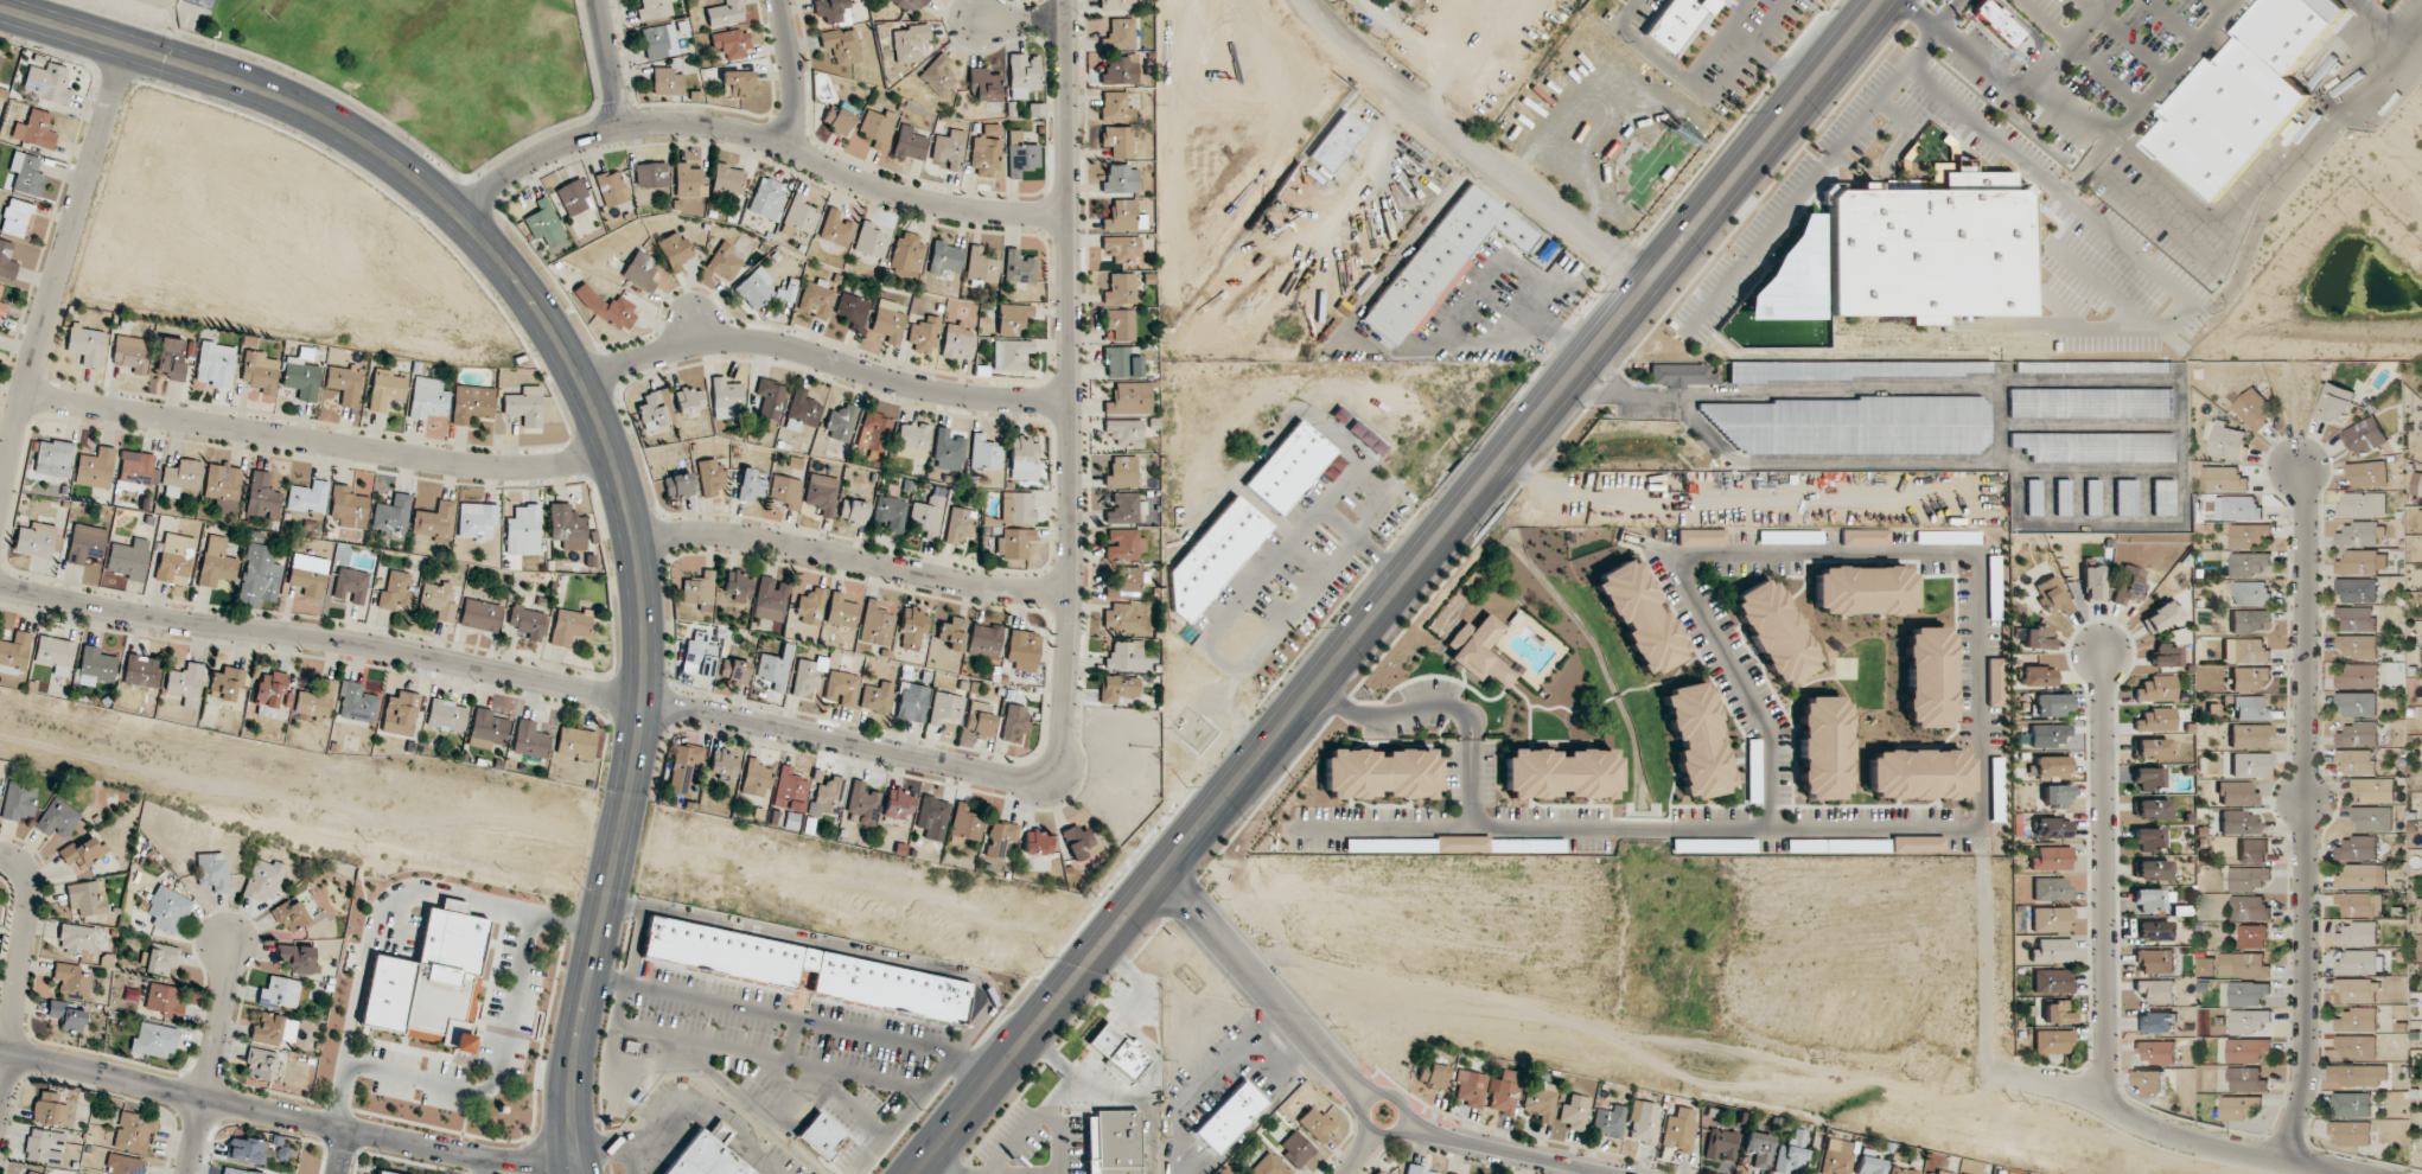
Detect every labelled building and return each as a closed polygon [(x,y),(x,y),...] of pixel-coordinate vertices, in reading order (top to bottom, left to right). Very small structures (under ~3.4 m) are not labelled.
[(673,14),(669,0),(640,0),(642,8),(636,10),(639,22),(673,14)] [(706,7),(708,26),(744,22),(741,0),(724,0),(725,5),(706,7)] [(847,0),(813,0),(816,26),(850,21),(847,0)] [(926,0),(889,0),(888,2),(918,17),(926,0)] [(1101,10),(1134,10),(1133,0),(1101,0),(1101,10)] [(1677,61),(1720,0),(1669,0),(1643,37),(1677,61)] [(1989,0),(1980,0),(1969,11),(2008,50),(2023,34),(1989,0)] [(2312,0),(2266,0),(2238,33),(2243,37),(2223,59),(2217,55),(2168,113),(2173,117),(2149,145),(2217,202),(2311,94),(2289,76),(2337,20),(2312,0)] [(1134,48),(1133,18),(1109,18),(1109,49),(1134,48)] [(641,29),(647,60),(679,54),(673,23),(641,29)] [(892,27),(893,62),(921,61),(920,40),(929,40),(929,26),(892,27)] [(855,27),(819,34),(821,49),(832,48),(835,66),(861,62),(855,27)] [(752,54),(749,29),(710,33),(711,47),(722,46),(724,57),(752,54)] [(949,59),(941,51),(917,76),(940,97),(956,79),(943,66),(949,59)] [(1025,54),(1008,54),(1009,99),(1025,99),(1025,90),(1038,90),(1038,58),(1025,58),(1025,54)] [(1137,84),(1136,55),(1103,56),(1104,85),(1137,84)] [(69,68),(46,62),(44,69),(28,65),(21,92),(67,105),(71,90),(64,88),(69,68)] [(683,74),(673,73),(673,67),(653,67),(653,95),(683,95),(683,74)] [(987,68),(968,68),(968,91),(974,91),(974,101),(998,102),(998,75),(987,75),(987,68)] [(754,71),(722,71),(722,95),(755,95),(754,71)] [(1101,92),(1102,121),(1134,121),(1134,107),(1127,107),(1126,92),(1101,92)] [(826,127),(843,137),(855,118),(831,104),(823,116),(830,120),(826,127)] [(10,137),(52,150),(57,133),(47,130),(52,114),(30,108),(25,125),(15,122),(10,137)] [(874,139),(870,148),(881,152),(896,114),(883,109),(881,115),(866,109),(857,132),(874,139)] [(1334,174),(1364,126),(1341,111),(1310,159),(1334,174)] [(912,126),(900,123),(891,153),(921,162),(928,138),(910,133),(912,126)] [(999,124),(983,124),(983,136),(972,136),(970,168),(976,168),(976,176),(997,177),(999,124)] [(1132,127),(1102,126),(1101,146),(1111,146),(1110,158),(1131,158),(1132,127)] [(948,137),(934,135),(930,163),(945,166),(944,170),(960,172),(965,131),(949,129),(948,137)] [(1008,145),(1008,179),(1019,179),(1019,169),(1039,168),(1039,145),(1008,145)] [(38,198),(46,175),(36,172),(40,159),(14,150),(8,170),(17,173),(11,189),(38,198)] [(2027,315),(2028,185),(2013,185),(2013,172),(1972,172),(1972,160),(1953,160),(1953,172),(1942,172),(1942,190),(1873,189),(1873,184),(1859,183),(1859,187),(1827,186),(1825,314),(1910,315),(1910,323),(1944,324),(1944,315),(2027,315)] [(635,188),(667,187),(666,162),(634,163),(635,188)] [(673,212),(704,213),(705,183),(701,183),(701,169),(687,168),(687,162),(674,162),(673,212)] [(714,165),(711,192),(742,195),(744,168),(714,165)] [(1138,192),(1137,166),(1106,166),(1107,181),(1101,181),(1101,193),(1138,192)] [(602,206),(627,202),(622,170),(596,175),(602,206)] [(774,222),(788,188),(761,177),(747,211),(774,222)] [(592,207),(581,178),(556,188),(567,217),(592,207)] [(1362,321),(1398,350),(1491,229),(1523,253),(1537,234),(1467,181),(1362,321)] [(805,195),(795,191),(781,223),(809,235),(819,212),(801,205),(805,195)] [(547,248),(566,239),(546,195),(534,201),(539,211),(523,218),(533,239),(542,235),(547,248)] [(23,237),(33,205),(9,198),(0,226),(0,230),(23,237)] [(1101,230),(1146,230),(1146,215),(1136,214),(1136,200),(1111,199),(1110,219),(1102,219),(1101,230)] [(817,238),(846,248),(854,225),(837,219),(840,211),(828,206),(817,238)] [(883,258),(889,227),(860,221),(854,252),(883,258)] [(923,235),(897,231),(890,269),(916,273),(923,235)] [(680,240),(677,232),(657,240),(670,274),(683,270),(679,262),(694,256),(686,238),(680,240)] [(1102,236),(1102,255),(1112,255),(1112,261),(1140,261),(1140,237),(1102,236)] [(18,262),(9,260),(13,242),(0,240),(0,275),(15,278),(18,262)] [(729,253),(733,247),(722,240),(706,267),(730,282),(743,261),(729,253)] [(963,247),(933,241),(927,273),(939,275),(940,269),(958,272),(963,247)] [(998,257),(981,255),(981,246),(968,244),(965,278),(996,281),(998,257)] [(1034,282),(1035,259),(1018,258),(1019,249),(1005,248),(1004,281),(1034,282)] [(622,278),(651,292),(656,282),(649,279),(658,260),(635,249),(622,278)] [(733,289),(754,311),(774,293),(767,286),(773,280),(759,265),(733,289)] [(1135,304),(1135,273),(1109,273),(1109,291),(1102,291),(1102,304),(1135,304)] [(776,288),(775,298),(794,301),(797,281),(787,280),(785,290),(776,288)] [(826,322),(836,287),(816,281),(815,283),(805,280),(797,309),(813,313),(811,317),(826,322)] [(615,294),(611,302),(578,285),(571,300),(626,329),(638,306),(615,294)] [(852,320),(850,330),(863,332),(869,299),(840,293),(835,317),(852,320)] [(895,311),(898,303),(878,298),(869,332),(887,337),(885,343),(897,346),(906,314),(895,311)] [(997,335),(1024,336),(1024,318),(1032,318),(1032,305),(998,304),(997,335)] [(1133,309),(1103,310),(1104,330),(1112,330),(1113,341),(1133,340),(1133,309)] [(908,351),(933,354),(938,317),(926,315),(924,324),(912,322),(908,351)] [(962,330),(963,325),(946,322),(940,354),(970,360),(975,332),(962,330)] [(69,326),(66,352),(81,353),(80,366),(100,368),(104,330),(69,326)] [(145,376),(150,340),(116,334),(111,364),(133,367),(132,374),(145,376)] [(182,379),(186,340),(160,337),(156,377),(182,379)] [(993,371),(1025,371),(1025,353),(1033,353),(1033,340),(993,340),(993,371)] [(231,389),(234,345),(199,343),(196,381),(210,382),(210,387),(231,389)] [(316,402),(320,366),(302,364),(303,358),(311,359),(312,348),(301,347),(300,358),(285,356),(282,387),(298,389),(297,400),(316,402)] [(1139,357),(1126,357),(1126,347),(1105,347),(1105,377),(1139,378),(1139,357)] [(279,360),(264,358),(265,352),(244,350),(241,384),(262,386),(261,395),(275,396),(279,360)] [(1992,362),(1729,361),(1729,378),(1964,379),(1964,373),(1991,373),(1992,362)] [(2171,361),(2015,362),(2015,374),(2171,372),(2171,361)] [(1708,364),(1650,364),(1650,386),(1684,387),(1684,384),(1717,384),(1717,373),(1708,373),(1708,364)] [(327,365),(325,387),(341,390),(339,407),(356,409),(361,369),(327,365)] [(392,370),(374,368),(369,411),(385,412),(386,397),(405,399),(408,377),(392,376),(392,370)] [(443,379),(413,376),(409,418),(426,420),(427,414),(447,416),(449,391),(442,390),(443,379)] [(724,376),(711,377),(713,419),(742,418),(740,383),(724,384),(724,376)] [(785,385),(759,379),(755,394),(763,396),(758,417),(776,421),(785,385)] [(2342,427),(2355,392),(2328,381),(2314,416),(2342,427)] [(1103,414),(1149,414),(1149,382),(1112,383),(1112,402),(1103,402),(1103,414)] [(503,395),(503,415),(522,415),(522,429),(541,428),(541,385),(521,386),(521,394),(503,395)] [(494,388),(455,386),(452,425),(468,425),(468,416),(492,417),(494,388)] [(822,404),(804,398),(807,389),(796,386),(782,428),(798,433),(801,424),(814,428),(822,404)] [(2255,432),(2277,412),(2254,387),(2232,407),(2255,432)] [(645,430),(668,424),(665,412),(671,411),(665,388),(637,395),(645,430)] [(702,388),(675,390),(677,412),(704,410),(702,388)] [(2008,389),(2008,419),(2172,417),(2172,388),(2008,389)] [(1697,400),(1697,414),(1706,414),(1706,424),(1718,424),(1718,435),(1730,435),(1731,455),(1980,453),(1980,445),(1988,445),(1987,398),(1697,400)] [(830,409),(824,437),(848,442),(855,406),(842,404),(841,411),(830,409)] [(889,418),(866,410),(855,446),(879,453),(889,418)] [(2388,442),(2375,416),(2342,431),(2355,458),(2388,442)] [(1298,419),(1242,485),(1280,517),(1327,461),(1338,471),(1346,461),(1298,419)] [(1107,421),(1108,447),(1142,446),(1141,420),(1107,421)] [(930,427),(899,421),(893,454),(924,460),(930,427)] [(1380,456),(1388,444),(1352,421),(1345,433),(1380,456)] [(2209,455),(2241,461),(2247,430),(2215,424),(2209,455)] [(933,468),(961,470),(964,439),(947,437),(948,428),(937,427),(933,468)] [(1000,468),(1001,443),(983,443),(983,433),(971,433),(970,467),(1000,468)] [(2173,461),(2172,433),(2009,433),(2009,448),(2023,448),(2023,462),(2173,461)] [(1028,471),(1028,452),(1037,452),(1037,439),(1009,438),(1008,470),(1028,471)] [(34,472),(68,476),(73,444),(38,439),(34,472)] [(78,454),(73,483),(108,489),(115,448),(98,445),(96,457),(78,454)] [(138,460),(120,459),(118,482),(151,485),(153,454),(139,453),(138,460)] [(1135,456),(1111,456),(1110,474),(1104,474),(1104,486),(1134,486),(1135,456)] [(163,466),(161,485),(165,486),(164,496),(178,498),(179,488),(199,490),(201,461),(178,459),(177,467),(163,466)] [(701,498),(726,498),(725,461),(700,461),(701,498)] [(2347,463),(2348,486),(2388,485),(2387,462),(2347,463)] [(208,463),(203,498),(219,500),(217,514),(232,516),(234,501),(238,502),(242,467),(208,463)] [(2202,490),(2249,491),(2249,477),(2240,477),(2240,467),(2203,467),(2202,490)] [(763,498),(766,480),(754,478),(755,470),(742,468),(737,500),(753,503),(754,496),(763,498)] [(270,472),(251,470),(246,514),(266,516),(265,519),(277,521),(281,491),(268,489),(270,472)] [(803,504),(821,508),(819,516),(830,519),(839,479),(810,473),(803,504)] [(2415,473),(2412,494),(2421,496),(2421,473),(2415,473)] [(692,497),(691,474),(664,475),(665,498),(692,497)] [(767,498),(786,503),(785,509),(795,511),(802,481),(773,474),(767,498)] [(310,488),(289,485),(285,511),(323,518),(329,482),(312,479),(310,488)] [(2173,479),(2151,480),(2152,516),(2173,515),(2173,479)] [(2026,515),(2040,515),(2040,480),(2025,480),(2026,515)] [(2069,516),(2069,480),(2055,480),(2054,516),(2069,516)] [(2099,480),(2084,480),(2085,516),(2100,516),(2099,480)] [(2115,516),(2136,516),(2136,480),(2114,480),(2115,516)] [(338,527),(367,528),(368,495),(349,494),(350,485),(332,484),(330,517),(339,518),(338,527)] [(391,506),(375,503),(371,531),(404,536),(410,495),(393,492),(391,506)] [(1033,493),(1000,492),(1000,523),(1033,523),(1033,493)] [(2341,516),(2387,517),(2387,493),(2341,492),(2341,516)] [(1137,523),(1136,515),(1146,515),(1146,500),(1137,500),(1137,493),(1111,493),(1111,511),(1104,511),(1104,524),(1137,523)] [(1191,625),(1270,524),(1232,493),(1166,576),(1175,583),(1161,602),(1191,625)] [(887,531),(902,534),(907,500),(877,495),(874,517),(889,519),(887,531)] [(912,502),(909,528),(925,529),(924,538),(938,540),(943,496),(930,495),(928,504),(912,502)] [(2264,520),(2264,506),(2257,506),(2257,496),(2216,496),(2216,520),(2264,520)] [(864,527),(869,504),(843,498),(838,517),(847,519),(846,523),(864,527)] [(456,502),(438,499),(435,513),(415,510),(411,533),(450,540),(456,502)] [(498,504),(459,503),(458,537),(474,538),(473,541),(492,542),(492,526),(497,526),(498,504)] [(570,514),(570,503),(549,503),(551,540),(561,539),(562,550),(586,549),(585,514),(570,514)] [(505,554),(538,555),(539,506),(514,505),(513,518),(506,518),(505,554)] [(943,542),(958,546),(961,535),(970,537),(976,512),(951,506),(943,542)] [(13,551),(49,559),(56,527),(30,521),(29,528),(19,526),(13,551)] [(2378,544),(2378,522),(2344,523),(2345,532),(2337,532),(2337,545),(2378,544)] [(83,566),(86,555),(101,559),(107,530),(74,523),(65,562),(83,566)] [(2232,549),(2263,548),(2263,540),(2273,540),(2272,524),(2231,526),(2232,549)] [(1035,529),(998,528),(998,558),(1027,559),(1027,541),(1035,541),(1035,529)] [(1841,546),(1890,545),(1889,528),(1841,529),(1841,546)] [(1137,560),(1137,552),(1145,552),(1144,537),(1137,538),(1136,529),(1107,529),(1107,544),(1104,544),(1105,561),(1137,560)] [(1725,529),(1678,530),(1678,547),(1725,546),(1725,529)] [(154,580),(185,586),(195,539),(164,532),(154,580)] [(198,585),(216,588),(217,577),(234,580),(238,558),(224,556),(226,538),(206,534),(198,585)] [(143,579),(150,540),(133,537),(131,546),(111,543),(105,573),(143,579)] [(275,546),(248,542),(238,605),(259,609),(261,599),(276,602),(281,565),(272,564),(275,546)] [(2378,550),(2346,550),(2346,560),(2337,560),(2337,574),(2378,574),(2378,550)] [(302,597),(321,600),(327,558),(292,553),(288,585),(303,587),(302,597)] [(1636,555),(1592,576),(1640,678),(1684,657),(1636,555)] [(1989,606),(2001,606),(2000,555),(1988,555),(1989,606)] [(2146,571),(2122,564),(2112,602),(2124,606),(2127,597),(2138,600),(2146,571)] [(1138,598),(1139,567),(1107,566),(1106,597),(1138,598)] [(1911,566),(1814,567),(1815,615),(1912,614),(1911,566)] [(2103,599),(2102,566),(2083,566),(2084,600),(2103,599)] [(343,599),(345,592),(352,593),(350,603),(362,605),(368,572),(338,567),(332,598),(343,599)] [(407,608),(411,591),(407,590),(411,574),(390,569),(385,591),(380,590),(376,608),(395,612),(396,605),(407,608)] [(727,569),(721,591),(734,594),(733,600),(746,604),(753,576),(727,569)] [(681,603),(697,604),(697,611),(712,611),(713,570),(702,570),(701,579),(682,579),(681,603)] [(2049,614),(2059,608),(2063,616),(2074,610),(2055,574),(2033,585),(2049,614)] [(788,583),(775,582),(775,578),(758,575),(753,618),(784,621),(788,583)] [(1773,575),(1729,595),(1773,688),(1816,668),(1773,575)] [(2377,579),(2337,578),(2337,592),(2343,592),(2343,602),(2376,603),(2377,579)] [(422,581),(419,607),(437,609),(436,620),(453,622),(455,604),(450,603),(453,585),(422,581)] [(2234,605),(2271,606),(2271,582),(2234,582),(2234,605)] [(825,622),(854,629),(859,604),(841,600),(843,593),(831,591),(825,622)] [(857,641),(887,647),(895,613),(876,610),(878,600),(866,597),(857,641)] [(496,633),(502,605),(465,598),(459,625),(496,633)] [(2139,618),(2148,634),(2180,617),(2171,600),(2139,618)] [(545,613),(522,610),(522,604),(511,603),(508,628),(528,631),(526,640),(542,642),(545,613)] [(1140,632),(1141,618),(1132,617),(1132,603),(1111,603),(1111,610),(1103,610),(1103,631),(1140,632)] [(899,649),(918,650),(919,635),(926,635),(928,614),(915,613),(915,607),(901,606),(899,633),(900,633),(899,649)] [(550,644),(569,648),(572,634),(587,637),(591,613),(557,607),(550,644)] [(2344,631),(2376,631),(2375,607),(2337,607),(2337,619),(2344,619),(2344,631)] [(2231,632),(2271,634),(2272,611),(2231,610),(2231,632)] [(1480,681),(1485,674),(1505,688),(1516,674),(1485,651),(1503,626),(1485,613),(1473,629),(1464,621),(1446,644),(1454,650),(1448,658),(1480,681)] [(948,624),(940,622),(936,640),(948,642),(947,650),(960,652),(966,619),(950,616),(948,624)] [(1002,629),(972,623),(966,654),(996,660),(1002,629)] [(1904,726),(1951,727),(1951,627),(1904,627),(1904,726)] [(2024,627),(2023,648),(2052,649),(2052,628),(2024,627)] [(23,675),(31,633),(14,630),(12,642),(0,640),(0,671),(23,675)] [(683,673),(711,677),(717,645),(707,644),(709,633),(690,630),(683,673)] [(1012,670),(1035,672),(1039,634),(1008,631),(1006,660),(1013,661),(1012,670)] [(53,666),(52,673),(67,677),(75,643),(39,635),(33,662),(53,666)] [(2378,657),(2378,636),(2338,636),(2338,657),(2378,657)] [(2223,662),(2271,663),(2271,639),(2223,639),(2223,662)] [(1141,649),(1131,648),(1131,642),(1108,641),(1107,670),(1140,670),(1141,649)] [(783,694),(795,645),(784,642),(780,658),(761,653),(755,677),(773,682),(771,691),(783,694)] [(2179,666),(2179,644),(2151,645),(2152,666),(2179,666)] [(79,677),(114,681),(116,656),(99,654),(99,646),(82,645),(79,677)] [(122,683),(155,688),(160,659),(127,654),(122,683)] [(798,658),(790,695),(815,700),(825,657),(817,656),(816,662),(798,658)] [(746,686),(750,662),(723,658),(721,675),(733,677),(732,684),(746,686)] [(2003,658),(1987,658),(1987,707),(2003,707),(2003,658)] [(164,695),(182,697),(181,707),(197,709),(202,664),(186,662),(185,671),(167,669),(164,695)] [(2337,689),(2379,688),(2378,664),(2348,664),(2348,675),(2337,675),(2337,689)] [(221,674),(213,672),(207,696),(235,703),(243,670),(223,665),(221,674)] [(2020,668),(2020,686),(2055,686),(2055,667),(2020,668)] [(2271,668),(2230,668),(2231,690),(2271,689),(2271,668)] [(288,675),(260,670),(254,704),(277,708),(278,704),(291,707),(293,694),(285,693),(288,675)] [(859,675),(828,671),(824,703),(855,706),(859,675)] [(1116,704),(1116,696),(1137,697),(1138,677),(1101,676),(1100,703),(1116,704)] [(2134,701),(2175,701),(2174,677),(2141,677),(2141,688),(2134,688),(2134,701)] [(335,681),(321,678),(319,694),(297,690),(293,712),(329,718),(335,681)] [(362,684),(341,680),(338,696),(342,697),(338,717),(374,723),(379,696),(360,692),(362,684)] [(879,688),(863,685),(859,709),(887,714),(893,683),(880,681),(879,688)] [(1659,689),(1669,742),(1672,742),(1682,800),(1731,791),(1722,739),(1719,739),(1708,681),(1659,689)] [(929,687),(901,682),(894,718),(922,723),(929,687)] [(382,732),(413,736),(418,693),(397,691),(396,697),(386,696),(382,732)] [(940,719),(959,723),(965,698),(935,691),(927,724),(939,727),(940,719)] [(2377,716),(2377,692),(2338,693),(2338,717),(2377,716)] [(2071,715),(2070,694),(2031,695),(2031,716),(2071,715)] [(1798,799),(1847,799),(1847,696),(1798,696),(1798,799)] [(2265,696),(2233,696),(2234,720),(2272,720),(2271,708),(2266,708),(2265,696)] [(463,733),(468,706),(431,699),(426,726),(463,733)] [(994,704),(969,702),(966,728),(978,729),(978,737),(991,738),(994,704)] [(1000,740),(1017,743),(1020,732),(1024,733),(1030,708),(1008,703),(1000,740)] [(469,745),(491,748),(491,744),(505,745),(508,718),(491,717),(492,709),(474,707),(469,745)] [(2174,731),(2174,709),(2141,710),(2142,720),(2134,720),(2135,731),(2174,731)] [(511,751),(545,760),(551,735),(533,731),(535,722),(519,718),(511,751)] [(2338,746),(2378,745),(2377,722),(2345,723),(2345,733),(2337,733),(2338,746)] [(2029,747),(2063,746),(2062,736),(2070,736),(2070,724),(2029,725),(2029,747)] [(2271,725),(2230,724),(2230,748),(2263,748),(2263,737),(2271,737),(2271,725)] [(556,757),(593,760),(595,731),(559,727),(556,757)] [(2170,758),(2170,739),(2135,740),(2135,759),(2170,758)] [(689,795),(690,763),(702,764),(703,746),(672,745),(670,795),(689,795)] [(1324,748),(1324,798),(1436,798),(1436,749),(1324,748)] [(1867,749),(1867,798),(1969,798),(1969,749),(1867,749)] [(736,776),(739,754),(711,750),(709,773),(736,776)] [(1615,751),(1555,751),(1555,750),(1505,750),(1506,798),(1555,798),(1555,790),(1565,790),(1566,798),(1615,798),(1615,751)] [(2373,750),(2337,750),(2337,762),(2344,762),(2344,773),(2376,774),(2376,762),(2372,762),(2373,750)] [(2271,753),(2231,753),(2232,778),(2272,777),(2271,753)] [(2069,756),(2030,757),(2030,777),(2069,777),(2069,756)] [(770,768),(759,767),(761,759),(746,757),(742,794),(767,797),(770,768)] [(792,766),(778,764),(774,808),(804,810),(807,779),(791,778),(792,766)] [(2135,768),(2135,789),(2161,790),(2162,768),(2135,768)] [(817,783),(813,802),(809,801),(806,814),(819,816),(819,812),(836,815),(843,777),(829,775),(826,786),(817,783)] [(2353,779),(2353,792),(2362,791),(2362,803),(2396,802),(2396,778),(2353,779)] [(1,818),(20,822),(22,815),(32,817),(38,786),(8,780),(1,818)] [(874,827),(879,794),(863,791),(865,782),(852,780),(845,822),(874,827)] [(2251,782),(2219,782),(2218,805),(2256,805),(2256,794),(2251,794),(2251,782)] [(2042,785),(2043,808),(2066,807),(2065,797),(2071,797),(2071,785),(2042,785)] [(912,818),(913,791),(886,790),(884,817),(912,818)] [(52,829),(66,838),(81,813),(53,796),(34,828),(48,836),(52,829)] [(941,842),(950,802),(922,796),(915,827),(925,829),(923,838),(941,842)] [(2171,800),(2136,800),(2136,819),(2171,819),(2171,800)] [(966,813),(968,804),(956,801),(947,842),(960,846),(962,838),(979,841),(984,817),(966,813)] [(2392,807),(2352,807),(2352,821),(2359,821),(2359,831),(2393,831),(2392,807)] [(2261,821),(2253,821),(2254,812),(2221,811),(2220,834),(2261,835),(2261,821)] [(2035,820),(2036,838),(2071,837),(2070,819),(2035,820)] [(984,856),(1005,859),(1008,841),(1016,842),(1018,826),(989,821),(984,856)] [(1098,853),(1089,824),(1063,832),(1071,861),(1098,853)] [(2161,828),(2132,829),(2133,843),(2139,843),(2139,851),(2162,851),(2161,828)] [(1052,832),(1025,831),(1024,853),(1052,854),(1052,832)] [(75,847),(71,842),(57,852),(68,867),(72,864),(78,873),(107,852),(94,834),(75,847)] [(1487,836),(1436,836),(1436,851),(1487,852),(1487,836)] [(1892,852),(1944,852),(1944,836),(1892,836),(1892,852)] [(2378,837),(2345,837),(2344,847),(2337,846),(2337,860),(2378,860),(2378,837)] [(2268,839),(2239,839),(2239,862),(2268,863),(2268,839)] [(2070,847),(2036,847),(2036,858),(2029,858),(2030,871),(2070,870),(2070,847)] [(212,893),(227,893),(226,852),(196,853),(197,886),(212,885),(212,893)] [(284,866),(256,856),(242,895),(270,905),(284,866)] [(2171,880),(2171,861),(2137,860),(2136,878),(2171,880)] [(2337,888),(2387,888),(2387,865),(2347,864),(2347,875),(2337,875),(2337,888)] [(2230,891),(2264,891),(2265,880),(2272,880),(2272,868),(2230,867),(2230,891)] [(2033,878),(2033,901),(2072,901),(2071,888),(2066,888),(2066,878),(2033,878)] [(69,909),(78,907),(80,917),(106,912),(100,879),(65,885),(69,909)] [(144,912),(154,917),(151,924),(175,935),(192,901),(158,884),(144,912)] [(2162,890),(2136,890),(2136,913),(2162,913),(2162,890)] [(2340,893),(2339,916),(2381,917),(2382,893),(2340,893)] [(2232,920),(2272,920),(2272,906),(2265,906),(2265,896),(2231,896),(2232,920)] [(425,904),(439,907),(441,897),(469,901),(466,915),(487,920),(465,1036),(470,1038),(467,1054),(450,1051),(451,1044),(359,1025),(374,952),(413,961),(425,904)] [(310,921),(297,900),(290,905),(287,900),(271,909),(287,935),(310,921)] [(2073,907),(2032,908),(2032,932),(2073,932),(2073,907)] [(961,1028),(638,959),(648,913),(970,982),(970,983),(977,985),(980,988),(982,990),(983,991),(983,996),(983,1001),(981,1003),(961,1028)] [(2136,922),(2136,941),(2172,940),(2171,921),(2136,922)] [(74,948),(92,951),(95,928),(60,923),(56,951),(73,953),(74,948)] [(2268,925),(2240,925),(2240,948),(2268,948),(2268,925)] [(2337,946),(2378,945),(2377,925),(2336,925),(2337,946)] [(2071,939),(2037,939),(2037,950),(2030,950),(2030,962),(2071,963),(2071,939)] [(178,946),(148,944),(146,973),(167,975),(168,967),(176,968),(178,946)] [(315,974),(316,947),(277,945),(277,961),(289,962),(289,973),(315,974)] [(2141,974),(2174,973),(2174,950),(2134,951),(2134,963),(2141,963),(2141,974)] [(2381,974),(2382,951),(2345,950),(2345,962),(2337,962),(2337,973),(2381,974)] [(2220,977),(2271,978),(2271,966),(2264,966),(2264,953),(2221,952),(2220,977)] [(2197,975),(2216,975),(2216,958),(2198,957),(2197,975)] [(52,980),(60,981),(58,994),(87,998),(90,975),(79,973),(80,966),(54,962),(52,980)] [(2073,993),(2072,970),(2033,970),(2033,993),(2073,993)] [(257,1004),(296,1009),(300,980),(268,976),(267,989),(259,988),(257,1004)] [(2379,1003),(2379,980),(2336,979),(2336,991),(2343,991),(2343,1002),(2379,1003)] [(2175,980),(2134,981),(2134,993),(2142,993),(2142,1003),(2175,1003),(2175,980)] [(2230,1006),(2261,1006),(2261,996),(2271,996),(2271,982),(2230,983),(2230,1006)] [(145,1012),(174,1015),(177,986),(148,983),(145,1012)] [(86,1012),(63,1008),(63,1002),(49,999),(46,1017),(61,1019),(59,1030),(82,1033),(86,1012)] [(2044,1023),(2073,1024),(2073,1001),(2044,1000),(2044,1023)] [(2378,1009),(2345,1008),(2344,1018),(2337,1018),(2337,1031),(2377,1032),(2378,1009)] [(2272,1010),(2231,1010),(2230,1034),(2264,1034),(2264,1022),(2272,1022),(2272,1010)] [(250,1041),(279,1045),(280,1040),(294,1042),(296,1018),(260,1013),(258,1024),(252,1024),(250,1041)] [(2174,1032),(2173,1014),(2138,1015),(2139,1032),(2174,1032)] [(177,1029),(140,1021),(136,1038),(132,1037),(129,1050),(170,1060),(177,1029)] [(1128,1040),(1129,1038),(1137,1045),(1136,1047),(1152,1060),(1130,1086),(1083,1047),(1104,1021),(1128,1040)] [(2034,1054),(2070,1054),(2070,1031),(2034,1030),(2034,1054)] [(2377,1036),(2337,1036),(2337,1048),(2342,1048),(2342,1059),(2377,1060),(2377,1036)] [(2228,1063),(2262,1063),(2262,1052),(2272,1052),(2272,1039),(2228,1038),(2228,1063)] [(2176,1041),(2135,1042),(2136,1054),(2143,1054),(2143,1063),(2176,1063),(2176,1041)] [(250,1067),(247,1077),(270,1082),(277,1053),(248,1046),(244,1065),(250,1067)] [(1418,1085),(1445,1088),(1447,1065),(1420,1063),(1418,1085)] [(2387,1066),(2330,1065),(2329,1086),(2379,1086),(2379,1080),(2387,1080),(2387,1066)] [(2269,1091),(2269,1080),(2262,1080),(2262,1067),(2230,1067),(2231,1091),(2269,1091)] [(1453,1098),(1465,1101),(1464,1106),(1480,1109),(1487,1076),(1459,1069),(1453,1098)] [(1514,1115),(1521,1072),(1500,1069),(1496,1092),(1491,1091),(1488,1111),(1514,1115)] [(2165,1071),(2137,1071),(2137,1085),(2142,1085),(2142,1095),(2165,1095),(2165,1071)] [(1267,1103),(1216,1155),(1192,1132),(1243,1080),(1267,1103)] [(1522,1110),(1540,1113),(1538,1122),(1549,1125),(1557,1085),(1533,1080),(1531,1091),(1526,1090),(1522,1110)] [(64,1127),(67,1105),(57,1103),(58,1094),(37,1090),(32,1121),(64,1127)] [(2372,1117),(2372,1093),(2334,1093),(2334,1107),(2340,1107),(2340,1117),(2372,1117)] [(1588,1097),(1569,1094),(1567,1104),(1561,1103),(1558,1122),(1568,1124),(1567,1129),(1581,1132),(1588,1097)] [(2263,1096),(2223,1097),(2223,1120),(2254,1119),(2254,1108),(2263,1108),(2263,1096)] [(1657,1103),(1631,1101),(1627,1141),(1653,1144),(1657,1103)] [(1296,1120),(1319,1143),(1335,1127),(1312,1104),(1296,1120)] [(1591,1133),(1618,1139),(1625,1107),(1611,1104),(1609,1110),(1597,1108),(1591,1133)] [(1673,1116),(1664,1115),(1660,1148),(1690,1151),(1694,1109),(1674,1107),(1673,1116)] [(1137,1110),(1137,1173),(1086,1173),(1085,1116),(1095,1116),(1094,1111),(1137,1110)] [(157,1118),(119,1111),(113,1147),(145,1153),(147,1142),(153,1143),(157,1118)] [(795,1137),(817,1111),(848,1138),(826,1163),(795,1137)] [(722,1146),(756,1173),(661,1173),(700,1128),(707,1134),(719,1119),(734,1131),(722,1146)] [(2371,1146),(2372,1122),(2331,1121),(2330,1135),(2337,1135),(2337,1145),(2371,1146)] [(65,1133),(29,1128),(24,1159),(61,1164),(63,1152),(48,1150),(48,1143),(64,1145),(65,1133)] [(1704,1158),(1717,1160),(1734,1161),(1737,1132),(1707,1128),(1704,1158)] [(1805,1150),(1801,1150),(1804,1130),(1790,1128),(1787,1146),(1777,1144),(1772,1171),(1792,1173),(1801,1173),(1805,1150)] [(1277,1146),(1297,1168),(1315,1152),(1295,1129),(1277,1146)] [(1767,1169),(1769,1135),(1743,1133),(1743,1150),(1752,1151),(1751,1168),(1767,1169)] [(275,1149),(266,1148),(267,1143),(229,1136),(226,1157),(272,1165),(275,1149)] [(1840,1141),(1826,1138),(1818,1173),(1849,1173),(1853,1155),(1837,1151),(1840,1141)] [(1884,1160),(1870,1158),(1871,1151),(1859,1149),(1854,1173),(1882,1173),(1884,1160)] [(1268,1151),(1247,1172),(1249,1173),(1292,1173),(1268,1151)] [(145,1159),(107,1154),(105,1167),(110,1168),(109,1173),(143,1173),(145,1159)] [(1440,1171),(1407,1165),(1405,1173),(1440,1173),(1440,1171)]
